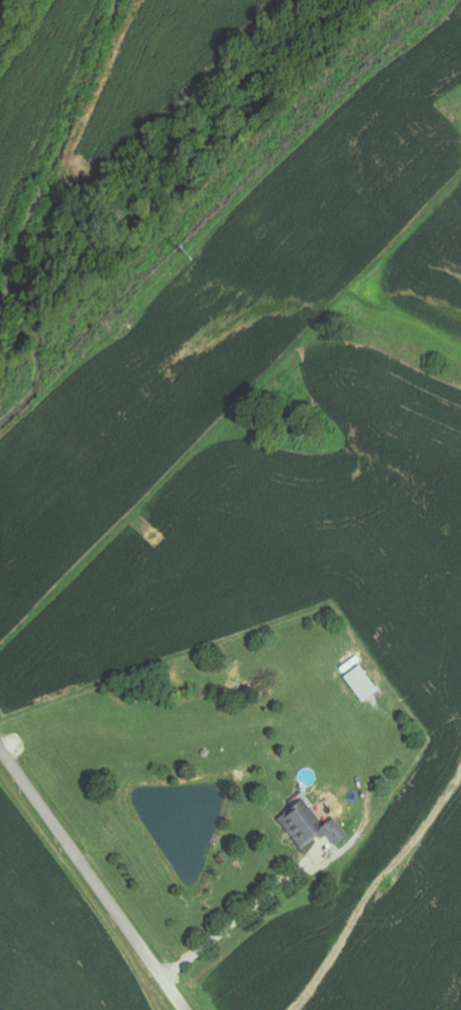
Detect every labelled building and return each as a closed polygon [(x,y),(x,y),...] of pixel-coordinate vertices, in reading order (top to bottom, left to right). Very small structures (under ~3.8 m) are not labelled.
[(363,703),(380,693),(365,666),(347,676),(363,703)] [(303,850),(321,837),(323,840),(330,835),(338,846),(346,840),(333,822),(326,827),(307,800),(281,819),(303,850)]
